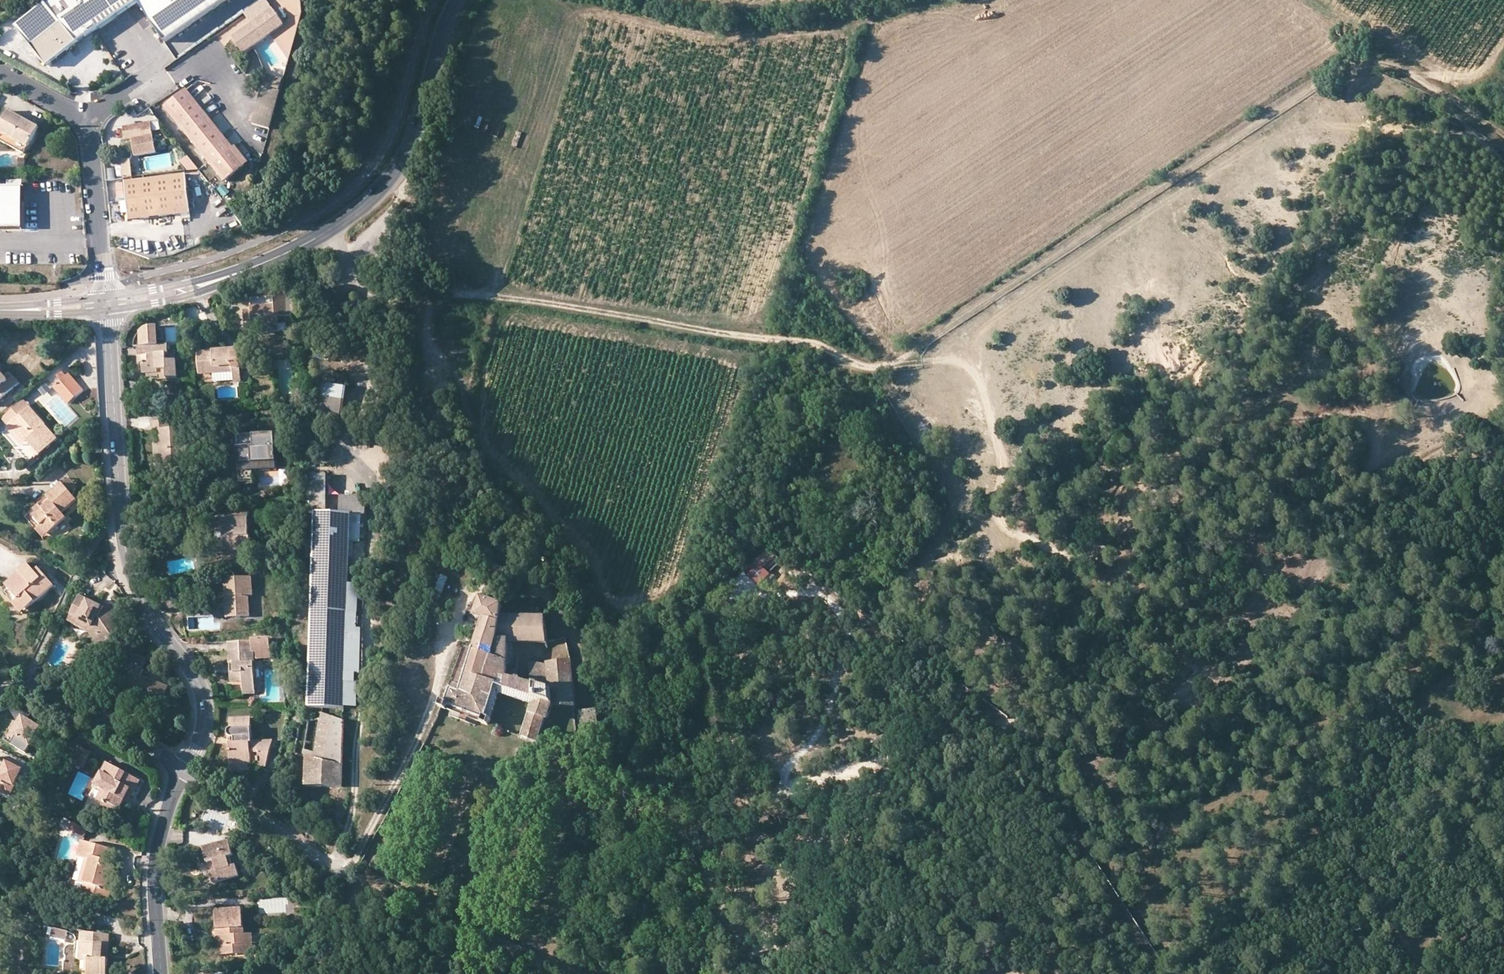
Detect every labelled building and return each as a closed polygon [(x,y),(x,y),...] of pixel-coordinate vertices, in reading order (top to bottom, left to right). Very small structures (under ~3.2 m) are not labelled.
[(48,2),(17,28),(47,66),(76,43),(138,2),(167,42),(228,0),(51,0),(48,2)] [(247,16),(254,27),(275,13),(268,2),(247,16)] [(254,27),(233,40),(244,57),(286,29),(275,13),(254,27)] [(266,131),(277,86),(262,82),(250,127),(266,131)] [(187,91),(165,108),(223,182),(245,165),(187,91)] [(8,112),(0,127),(0,141),(24,155),(38,128),(8,112)] [(151,124),(124,129),(126,141),(132,140),(135,156),(155,153),(151,124)] [(186,172),(198,170),(188,157),(180,164),(186,172)] [(131,160),(121,162),(123,179),(133,178),(131,160)] [(185,175),(124,182),(129,221),(190,213),(185,175)] [(122,213),(126,213),(124,184),(116,184),(117,200),(121,200),(122,213)] [(217,190),(224,199),(231,194),(224,185),(217,190)] [(0,187),(0,229),(22,229),(22,187),(0,187)] [(287,317),(295,316),(293,295),(286,296),(286,297),(287,317)] [(275,306),(251,308),(251,311),(244,311),(246,334),(253,333),(253,327),(279,326),(278,318),(287,317),(286,297),(275,298),(275,306)] [(140,348),(158,347),(157,342),(157,333),(157,328),(151,328),(144,331),(139,335),(140,348)] [(148,363),(143,364),(143,374),(147,374),(159,373),(158,371),(166,371),(167,380),(178,379),(177,362),(168,363),(167,355),(169,355),(169,347),(158,347),(140,348),(138,348),(138,357),(148,356),(148,363)] [(200,375),(213,374),(233,373),(234,381),(234,382),(241,381),(240,360),(232,360),(231,351),(198,353),(200,375)] [(239,351),(231,351),(232,360),(240,360),(239,351)] [(159,373),(159,377),(159,380),(167,380),(166,371),(158,371),(159,373)] [(9,372),(4,377),(8,382),(13,377),(9,372)] [(20,384),(13,377),(8,382),(4,377),(0,373),(0,401),(20,384)] [(233,373),(213,374),(214,382),(234,381),(233,373)] [(66,379),(63,375),(59,378),(62,382),(55,389),(68,405),(83,392),(69,376),(66,379)] [(343,385),(317,381),(310,443),(326,445),(327,433),(337,434),(343,385)] [(39,388),(43,396),(51,391),(46,384),(39,388)] [(10,427),(31,408),(24,401),(3,420),(10,427)] [(13,424),(28,442),(40,455),(58,440),(31,408),(13,424)] [(159,444),(161,466),(184,464),(182,428),(170,429),(169,421),(152,423),(152,430),(158,430),(159,444)] [(25,445),(28,442),(13,424),(10,427),(25,445)] [(275,434),(237,436),(239,472),(277,470),(275,434)] [(252,471),(239,472),(240,483),(253,482),(252,471)] [(311,514),(317,514),(327,514),(327,477),(311,477),(311,514)] [(70,479),(64,485),(72,494),(78,489),(70,479)] [(72,494),(64,485),(49,498),(53,502),(34,518),(31,514),(26,518),(37,530),(41,526),(49,535),(67,519),(63,514),(78,501),(72,494)] [(341,497),(341,514),(361,515),(365,515),(365,498),(341,497)] [(49,498),(31,514),(34,518),(53,502),(49,498)] [(230,510),(231,520),(248,520),(248,510),(230,510)] [(327,514),(317,514),(310,708),(344,710),(345,708),(349,585),(350,543),(361,543),(361,515),(341,514),(327,514)] [(248,520),(231,520),(216,521),(217,531),(223,531),(224,534),(224,539),(226,539),(227,554),(251,552),(251,537),(249,538),(248,520)] [(44,538),(49,535),(41,526),(37,530),(44,538)] [(775,559),(768,554),(758,565),(765,571),(775,559)] [(25,577),(10,590),(19,600),(14,604),(22,613),(54,586),(39,569),(36,572),(28,564),(20,571),(21,573),(25,577)] [(494,565),(490,576),(505,583),(506,572),(494,565)] [(6,585),(10,590),(25,577),(21,573),(6,585)] [(252,578),(225,579),(227,610),(236,610),(236,617),(250,616),(249,596),(253,596),(252,578)] [(349,585),(345,708),(357,708),(358,683),(356,683),(356,673),(361,673),(363,630),(359,630),(361,585),(349,585)] [(106,609),(100,606),(82,597),(70,622),(90,631),(101,649),(115,640),(119,630),(112,620),(120,614),(114,605),(111,606),(106,609)] [(474,650),(464,646),(445,702),(443,702),(441,707),(489,726),(500,695),(534,706),(523,738),(538,743),(546,720),(548,721),(553,706),(576,707),(572,663),(548,665),(551,690),(534,685),(521,681),(522,679),(516,678),(516,679),(507,678),(507,672),(508,642),(529,643),(547,644),(546,619),(501,616),(502,606),(482,599),(475,617),(485,620),(474,650)] [(234,673),(230,673),(231,681),(243,681),(244,688),(255,688),(253,652),(256,652),(270,651),(270,638),(252,639),(252,642),(229,643),(230,664),(234,664),(234,673)] [(142,698),(148,700),(161,705),(169,687),(142,676),(149,660),(133,654),(126,670),(131,672),(121,697),(139,705),(141,701),(142,698)] [(531,662),(534,685),(551,690),(548,665),(531,662)] [(596,710),(575,711),(579,740),(599,739),(596,710)] [(25,753),(44,719),(31,711),(27,719),(21,716),(11,735),(15,737),(11,745),(25,753)] [(322,713),(316,753),(315,760),(326,762),(333,717),(322,713)] [(315,760),(316,753),(305,751),(304,757),(308,759),(307,787),(342,787),(344,721),(333,717),(326,762),(315,760)] [(235,743),(232,743),(230,743),(231,763),(252,762),(251,752),(259,752),(260,766),(267,766),(273,741),(268,741),(253,742),(251,718),(231,719),(232,729),(230,731),(229,734),(230,736),(232,737),(235,737),(235,743)] [(85,769),(93,755),(81,749),(73,763),(85,769)] [(22,771),(0,760),(0,775),(2,776),(0,780),(0,792),(10,796),(22,771)] [(252,770),(252,762),(231,763),(232,771),(252,770)] [(97,785),(104,789),(110,793),(105,802),(101,810),(115,818),(125,800),(128,795),(133,798),(142,782),(109,764),(97,785)] [(99,798),(105,802),(110,793),(104,789),(99,798)] [(130,803),(133,798),(128,795),(125,800),(130,803)] [(89,831),(74,823),(71,830),(86,838),(89,831)] [(79,858),(86,860),(91,861),(85,883),(82,893),(110,900),(113,891),(108,890),(113,873),(115,863),(112,863),(115,851),(84,842),(79,858)] [(231,842),(205,849),(208,863),(214,862),(217,872),(211,873),(214,883),(240,876),(238,866),(234,867),(232,857),(235,856),(231,842)] [(80,882),(85,883),(91,861),(86,860),(80,882)] [(118,874),(113,873),(108,890),(113,891),(118,874)] [(226,929),(228,954),(248,953),(248,944),(253,944),(252,933),(244,934),(242,909),(216,911),(217,929),(226,929)] [(70,921),(70,913),(61,912),(61,920),(70,921)] [(69,932),(54,929),(52,937),(67,940),(69,932)] [(221,955),(228,954),(226,929),(217,929),(218,937),(220,936),(221,955)] [(82,942),(87,943),(86,961),(90,961),(88,973),(107,973),(109,960),(103,959),(104,944),(110,945),(111,936),(83,933),(82,942)]
